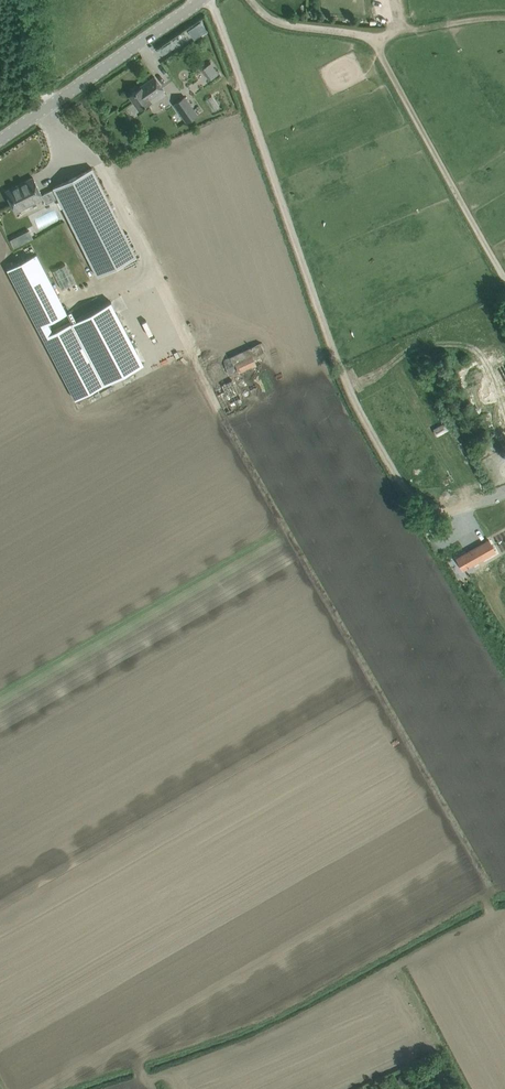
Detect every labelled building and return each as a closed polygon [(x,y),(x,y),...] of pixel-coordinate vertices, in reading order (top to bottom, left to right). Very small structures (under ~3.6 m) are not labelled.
[(206,71),(213,83),(223,76),(216,65),(206,71)] [(140,87),(129,95),(139,109),(150,101),(148,98),(163,88),(154,76),(140,87)] [(186,96),(174,104),(187,123),(199,115),(186,96)] [(136,256),(92,168),(53,187),(53,189),(42,194),(33,177),(23,182),(24,184),(6,193),(12,205),(15,203),(21,205),(22,208),(43,198),(46,204),(58,198),(97,276),(136,256)] [(14,248),(33,238),(28,228),(9,238),(14,248)] [(36,253),(7,269),(63,376),(75,399),(143,363),(111,301),(72,321),(53,331),(48,322),(67,312),(36,253)] [(181,256),(174,259),(178,268),(185,265),(181,256)] [(229,373),(238,369),(239,371),(246,368),(247,370),(249,371),(252,370),(252,367),(252,365),(256,363),(253,358),(265,352),(260,342),(223,360),(229,373)] [(237,381),(224,386),(234,410),(247,404),(237,381)] [(465,570),(497,552),(490,540),(458,558),(465,570)]
